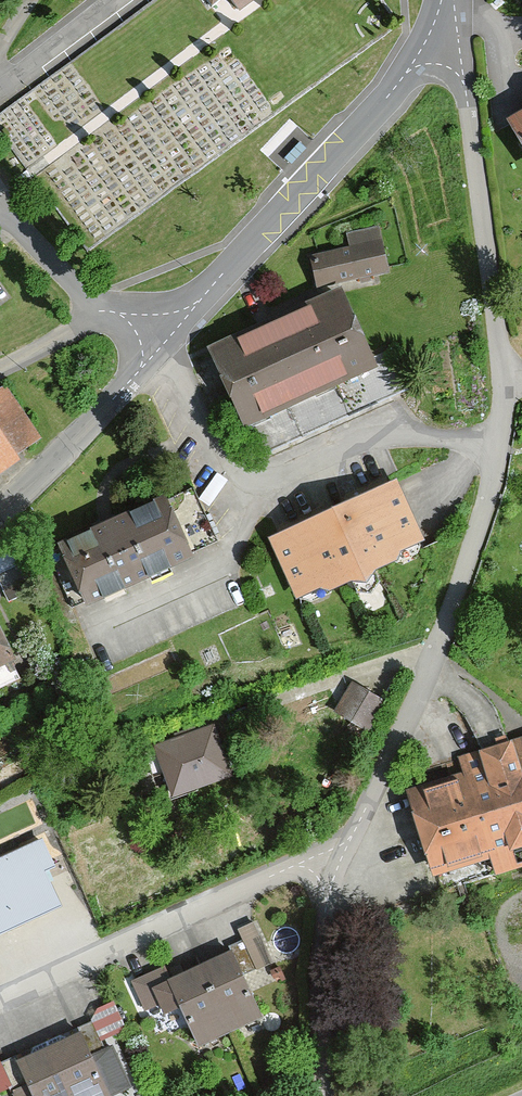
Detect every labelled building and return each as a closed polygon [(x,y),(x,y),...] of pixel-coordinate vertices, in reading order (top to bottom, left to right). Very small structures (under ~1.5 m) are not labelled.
[(216,14),(234,0),(206,0),(216,14)] [(244,11),(259,0),(236,0),(244,11)] [(387,251),(314,262),(319,292),(391,280),(387,251)] [(348,298),(214,358),(260,461),(412,394),(394,354),(377,362),(348,298)] [(6,390),(0,394),(0,485),(22,470),(45,448),(6,390)] [(401,490),(271,545),(297,605),(325,593),(328,602),(356,591),(360,600),(377,603),(384,590),(381,582),(405,572),(402,564),(428,553),(401,490)] [(175,499),(65,547),(95,614),(204,566),(175,499)] [(0,623),(0,675),(19,667),(0,623)] [(389,706),(353,689),(338,722),(373,739),(389,706)] [(521,875),(521,753),(513,755),(504,725),(477,732),(486,763),(454,772),(451,762),(425,770),(431,790),(454,783),(458,795),(415,807),(442,898),(521,875)] [(234,781),(216,732),(145,758),(153,781),(168,775),(178,801),(234,781)] [(43,833),(0,854),(0,929),(62,899),(45,866),(56,860),(43,833)] [(279,974),(257,933),(234,945),(239,954),(172,988),(164,972),(134,987),(151,1020),(165,1012),(176,1032),(190,1025),(206,1055),(270,1022),(253,988),(279,974)] [(26,1067),(22,1058),(5,1066),(18,1095),(33,1088),(36,1095),(114,1095),(107,1079),(125,1071),(116,1052),(111,1055),(96,1023),(82,1030),(86,1039),(72,1045),(69,1040),(45,1051),(47,1056),(26,1067)]
